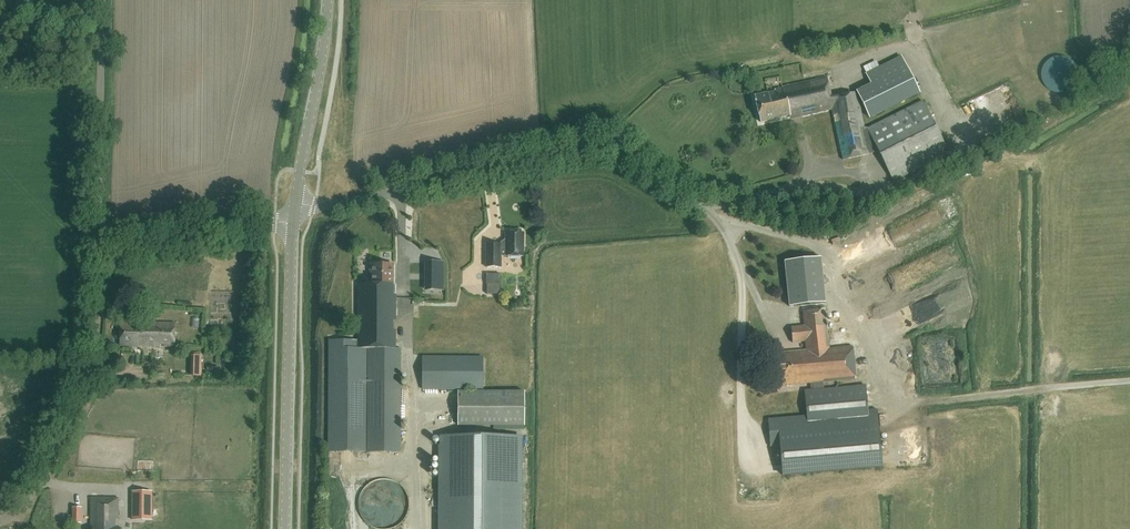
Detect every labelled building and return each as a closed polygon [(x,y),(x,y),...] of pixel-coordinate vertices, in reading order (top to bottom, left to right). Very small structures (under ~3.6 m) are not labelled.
[(22,6),(6,5),(5,13),(21,14),(22,6)] [(1075,86),(1077,83),(1078,80),(1079,77),(1079,74),(1078,71),(1077,68),(1076,65),(1074,62),(1071,60),(1069,59),(1066,57),(1063,57),(1060,56),(1056,57),(1053,58),(1051,59),(1048,61),(1046,63),(1044,66),(1043,69),(1042,72),(1042,75),(1042,78),(1043,81),(1044,84),(1046,86),(1048,88),(1050,90),(1053,92),(1056,93),(1059,93),(1062,93),(1065,92),(1068,91),(1071,90),(1073,88),(1075,86)] [(868,78),(871,85),(857,93),(870,121),(921,96),(904,60),(868,78)] [(867,129),(864,128),(857,92),(831,97),(827,77),(782,87),(783,88),(775,90),(775,91),(755,96),(760,122),(790,116),(794,115),(794,117),(833,109),(835,124),(843,160),(869,154),(878,150),(894,181),(949,154),(923,101),(867,129)] [(889,231),(896,243),(901,240),(895,228),(889,231)] [(501,256),(506,256),(523,256),(523,233),(521,233),(521,229),(514,229),(514,233),(506,233),(506,247),(501,247),(501,244),(487,244),(487,267),(501,267),(501,256)] [(821,260),(784,264),(789,306),(826,302),(821,260)] [(329,340),(329,364),(329,452),(365,452),(365,382),(368,382),(368,452),(401,452),(401,348),(396,348),(396,330),(393,330),(393,320),(396,320),(396,295),(393,295),(393,265),(372,264),(372,284),(358,284),(358,340),(329,340)] [(426,302),(446,301),(445,283),(445,264),(418,264),(418,284),(426,284),(426,302)] [(501,284),(501,274),(487,274),(486,284),(501,284)] [(782,474),(882,466),(877,410),(867,411),(865,385),(823,389),(823,382),(856,379),(853,346),(829,348),(825,309),(803,312),(804,326),(791,327),(792,342),(806,341),(807,350),(777,353),(777,355),(774,356),(774,361),(778,362),(778,363),(777,363),(778,376),(779,376),(780,386),(811,383),(811,390),(805,391),(807,416),(768,419),(770,447),(780,446),(782,474)] [(174,341),(175,323),(120,323),(120,345),(174,346),(174,341)] [(422,390),(458,391),(458,425),(525,426),(525,391),(483,391),(483,357),(422,357),(422,390)] [(192,366),(191,376),(201,376),(201,366),(192,366)] [(522,436),(441,435),(440,528),(521,528),(522,436)] [(401,486),(398,484),(395,481),(391,480),(386,479),(382,479),(378,480),(374,481),(370,483),(367,485),(364,488),(361,492),(360,496),(359,500),(358,504),(359,509),(360,513),(361,517),(364,520),(367,523),(370,526),(374,528),(378,528),(389,528),(391,528),(395,527),(399,524),(402,522),(405,518),(407,514),(408,510),(409,506),(409,502),(408,497),(406,493),(404,490),(401,486)] [(152,520),(152,492),(132,492),(132,520),(152,520)] [(119,498),(91,498),(91,528),(93,528),(117,528),(117,527),(115,527),(115,519),(119,519),(119,498)] [(82,524),(82,508),(72,508),(72,524),(82,524)]
